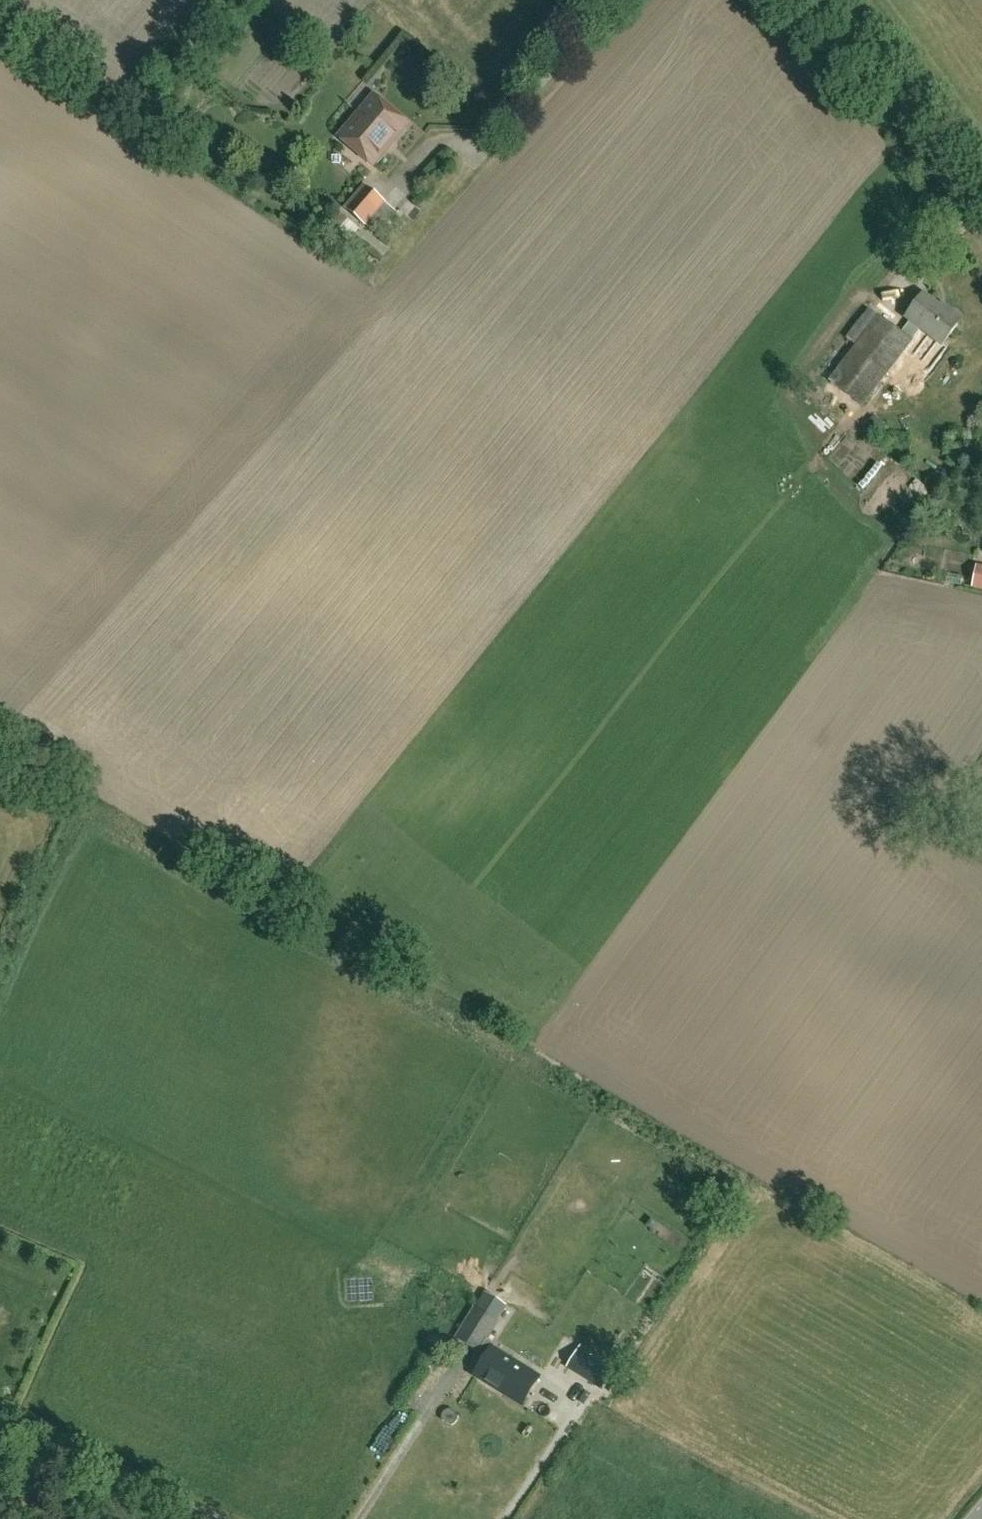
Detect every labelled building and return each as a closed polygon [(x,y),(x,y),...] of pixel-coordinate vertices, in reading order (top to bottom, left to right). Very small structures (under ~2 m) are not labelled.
[(373,166),(408,124),(374,96),(339,138),(373,166)] [(365,226),(385,203),(365,185),(345,208),(365,226)] [(339,253),(360,229),(339,211),(318,235),(339,253)] [(316,218),(309,226),(316,232),(323,224),(316,218)] [(942,345),(960,322),(923,294),(906,317),(910,321),(901,333),(886,321),(899,304),(892,299),(879,317),(878,316),(830,380),(864,406),(921,329),(942,345)] [(875,432),(882,422),(873,416),(866,426),(875,432)] [(976,566),(972,588),(981,590),(981,567),(976,566)] [(496,1321),(506,1305),(486,1293),(482,1299),(476,1309),(474,1307),(455,1338),(481,1353),(499,1323),(496,1321)] [(522,1406),(540,1377),(492,1348),(474,1378),(522,1406)] [(601,1389),(615,1367),(598,1357),(584,1379),(601,1389)]
